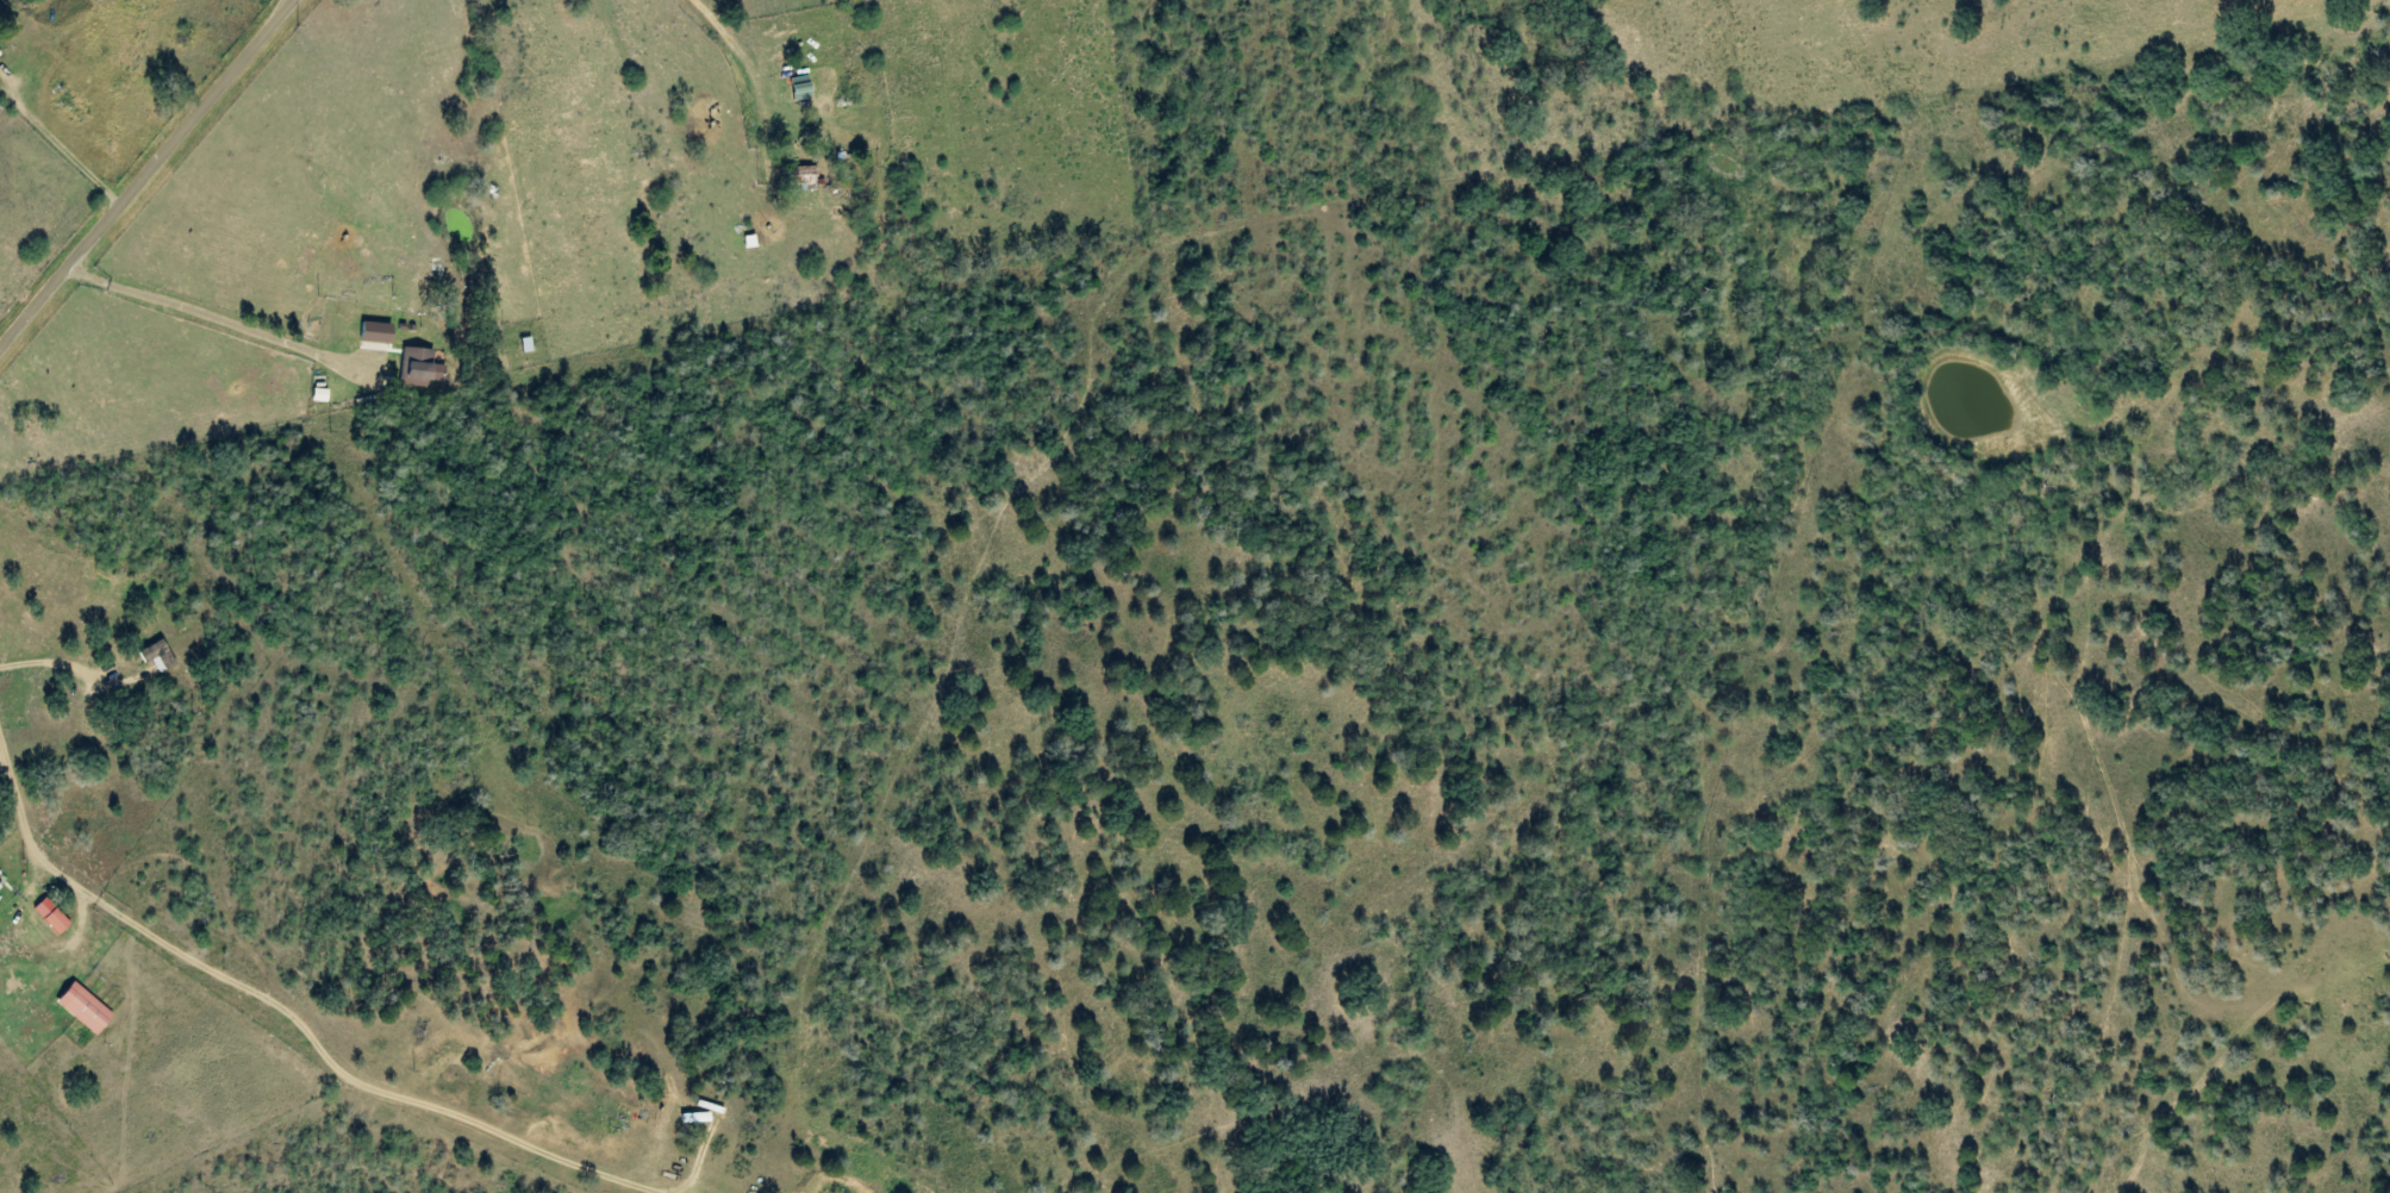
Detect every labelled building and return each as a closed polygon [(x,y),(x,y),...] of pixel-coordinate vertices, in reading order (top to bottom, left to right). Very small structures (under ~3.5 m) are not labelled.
[(787,102),(806,99),(803,76),(784,79),(787,102)] [(781,186),(813,185),(812,167),(781,168),(781,186)] [(384,347),(388,328),(356,320),(352,340),(384,347)] [(425,387),(426,350),(398,349),(397,386),(425,387)] [(441,382),(441,365),(426,365),(426,381),(441,382)] [(140,665),(147,661),(155,674),(171,665),(157,641),(133,654),(140,665)] [(27,910),(52,936),(64,925),(39,898),(27,910)] [(48,1006),(92,1036),(108,1013),(64,982),(48,1006)]
